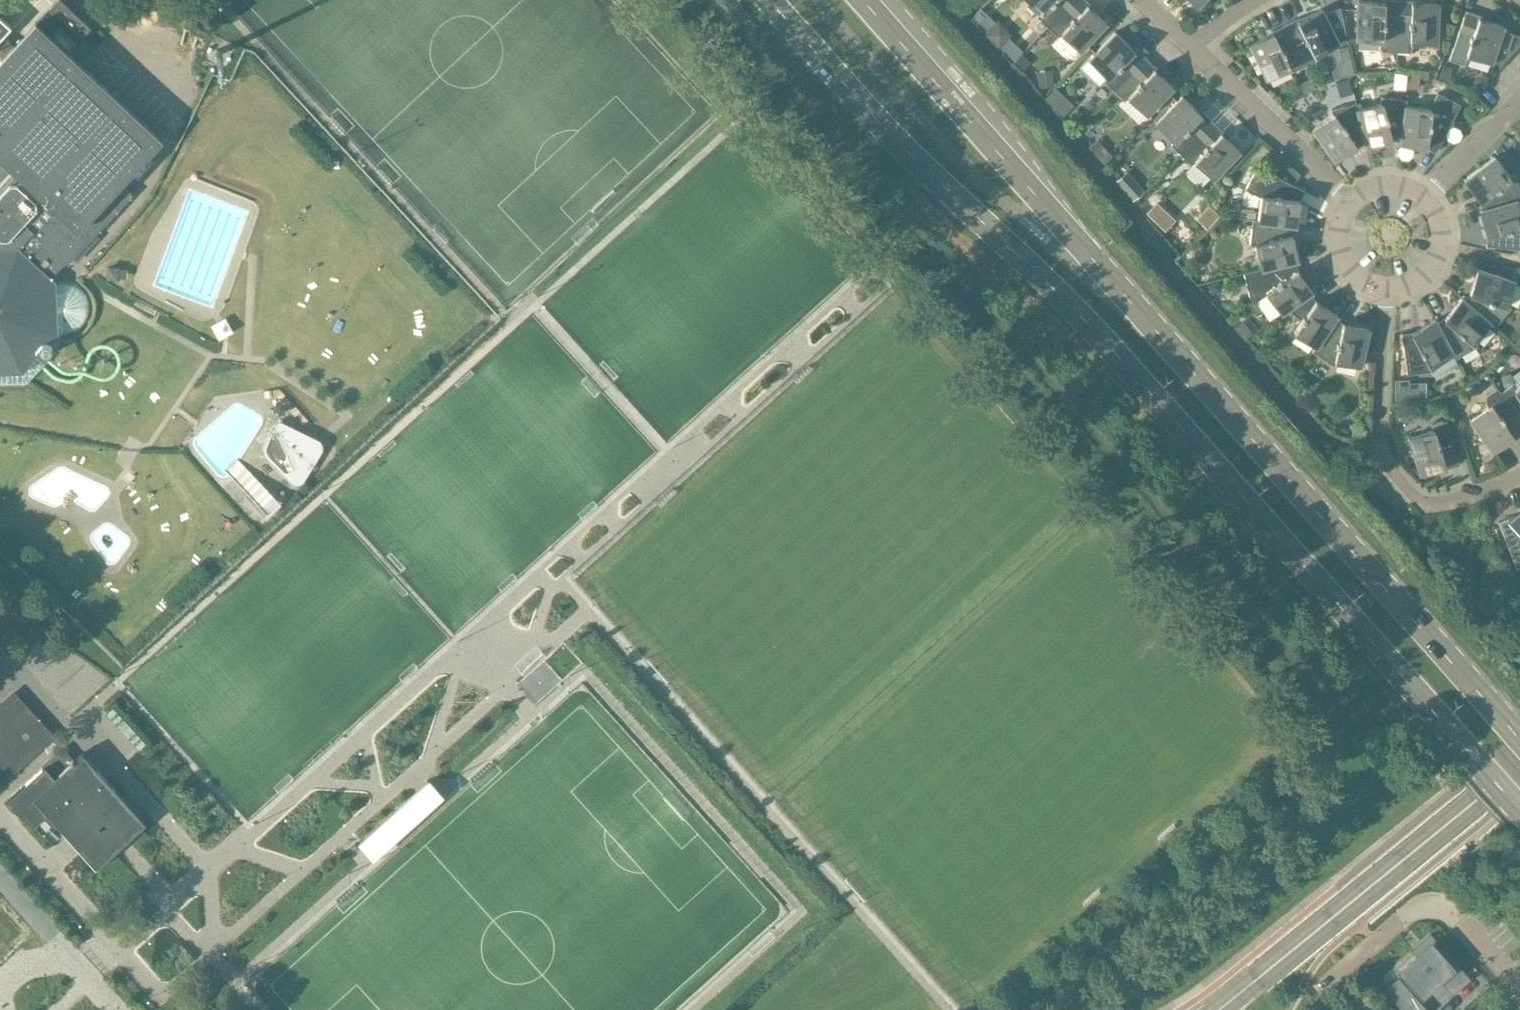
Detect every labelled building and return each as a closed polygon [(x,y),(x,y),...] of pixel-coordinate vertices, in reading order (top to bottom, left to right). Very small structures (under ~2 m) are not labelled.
[(1041,13),(1039,17),(1038,18),(1048,27),(1075,0),(1027,0),(1041,13)] [(1089,5),(1090,4),(1086,0),(1075,0),(1048,27),(1058,36),(1058,35),(1062,33),(1080,50),(1106,23),(1089,5)] [(1399,0),(1382,0),(1382,1),(1357,1),(1356,39),(1378,40),(1382,51),(1396,51),(1399,0)] [(1438,3),(1413,2),(1413,0),(1411,0),(1399,0),(1396,51),(1410,52),(1415,41),(1436,42),(1438,3)] [(1298,17),(1284,24),(1305,65),(1317,59),(1317,58),(1317,54),(1338,43),(1336,37),(1345,33),(1340,10),(1325,16),(1321,8),(1299,19),(1298,17)] [(1449,59),(1463,64),(1470,55),(1491,62),(1491,60),(1500,63),(1519,42),(1519,35),(1502,29),(1503,25),(1480,17),(1480,15),(1465,10),(1449,59)] [(27,382),(48,359),(45,357),(49,353),(51,347),(50,343),(54,338),(58,334),(65,334),(72,331),(78,327),(83,321),(86,314),(86,306),(84,297),(80,290),(73,285),(65,282),(56,282),(50,277),(67,262),(75,254),(131,194),(132,193),(120,182),(124,178),(161,138),(78,61),(36,22),(13,46),(1,35),(11,25),(0,15),(0,383),(27,382)] [(998,44),(1008,33),(997,22),(986,33),(998,44)] [(1305,65),(1284,24),(1270,31),(1271,33),(1249,44),(1266,78),(1288,68),(1291,70),(1292,72),(1305,65)] [(61,26),(52,36),(69,52),(78,42),(61,26)] [(1114,90),(1146,57),(1135,46),(1133,48),(1115,31),(1088,59),(1106,75),(1104,79),(1104,80),(1114,90)] [(1346,45),(1338,47),(1340,57),(1349,55),(1346,45)] [(1173,87),(1155,69),(1157,68),(1146,57),(1114,90),(1124,100),(1125,99),(1129,97),(1146,114),(1173,87)] [(1443,63),(1438,75),(1447,78),(1451,66),(1443,63)] [(1056,87),(1045,97),(1049,102),(1060,91),(1056,87)] [(1435,151),(1460,104),(1437,92),(1429,108),(1406,105),(1405,105),(1401,140),(1400,140),(1400,143),(1426,146),(1434,150),(1434,151),(1435,151)] [(1181,154),(1212,121),(1201,110),(1200,112),(1182,95),(1155,123),(1173,140),(1171,143),(1170,144),(1181,154)] [(1401,140),(1405,105),(1406,105),(1406,99),(1381,96),(1380,102),(1357,108),(1365,143),(1366,146),(1391,139),(1400,140),(1401,140)] [(1365,143),(1357,108),(1356,103),(1331,109),(1332,115),(1312,129),(1334,160),(1356,145),(1365,143)] [(1240,150),(1222,133),(1223,132),(1212,121),(1181,154),(1191,164),(1192,163),(1195,161),(1213,178),(1240,150)] [(1091,134),(1083,127),(1078,131),(1086,139),(1091,134)] [(1093,153),(1103,163),(1112,155),(1105,148),(1098,149),(1093,153)] [(1515,174),(1509,175),(1494,156),(1464,179),(1480,200),(1482,209),(1519,199),(1519,191),(1515,174)] [(1299,199),(1303,191),(1304,192),(1304,191),(1257,166),(1245,189),(1261,197),(1258,220),(1293,225),(1296,226),(1299,199)] [(1136,181),(1125,192),(1132,199),(1143,189),(1136,181)] [(1517,200),(1519,199),(1482,209),(1479,210),(1487,235),(1486,244),(1485,245),(1519,248),(1519,212),(1517,200)] [(1212,210),(1204,218),(1210,225),(1219,216),(1212,210)] [(1298,260),(1292,234),(1293,225),(1258,220),(1252,219),(1249,245),(1255,245),(1260,268),(1262,268),(1295,260),(1295,261),(1298,260)] [(1312,291),(1297,269),(1295,261),(1295,260),(1262,268),(1260,268),(1243,272),(1249,297),(1267,293),(1281,313),(1287,309),(1287,308),(1309,292),(1310,293),(1312,291)] [(1506,303),(1514,280),(1478,267),(1469,292),(1463,299),(1463,300),(1490,323),(1489,323),(1494,327),(1511,307),(1506,303)] [(1218,281),(1208,283),(1211,293),(1217,291),(1220,287),(1218,281)] [(1315,346),(1335,317),(1336,317),(1337,315),(1315,300),(1310,293),(1309,292),(1287,308),(1287,309),(1301,318),(1300,319),(1302,320),(1294,332),(1315,346)] [(1474,340),(1489,323),(1490,323),(1463,300),(1463,299),(1461,297),(1444,317),(1436,321),(1435,322),(1452,353),(1454,358),(1477,346),(1474,340)] [(1360,366),(1369,328),(1343,322),(1336,317),(1335,317),(1315,346),(1312,350),(1333,365),(1336,360),(1360,366)] [(1452,353),(1435,322),(1436,321),(1434,319),(1411,331),(1403,333),(1402,332),(1401,332),(1407,373),(1432,370),(1431,364),(1452,353)] [(1515,387),(1512,385),(1511,384),(1500,392),(1519,421),(1519,384),(1515,387)] [(1400,387),(1392,387),(1392,399),(1405,399),(1405,391),(1400,387)] [(1500,392),(1497,387),(1485,396),(1487,407),(1470,420),(1492,451),(1512,437),(1513,439),(1519,434),(1519,421),(1500,392)] [(1459,464),(1446,420),(1432,424),(1432,426),(1432,430),(1408,437),(1420,474),(1443,466),(1444,469),(1459,464)] [(1354,426),(1352,435),(1364,437),(1366,428),(1354,426)] [(1498,521),(1516,568),(1519,566),(1519,512),(1498,521)] [(18,734),(36,718),(13,693),(0,704),(0,782),(34,752),(18,734)] [(144,823),(125,802),(82,753),(74,760),(72,758),(71,758),(66,752),(48,769),(44,764),(8,797),(53,847),(67,834),(96,867),(144,823)] [(1464,978),(1451,963),(1447,966),(1430,946),(1403,970),(1421,991),(1441,974),(1452,988),(1464,978)] [(1415,999),(1397,979),(1385,990),(1403,1009),(1415,999)] [(1444,1009),(1461,1009),(1462,1009),(1453,1000),(1444,1008),(1444,1009)] [(1375,1002),(1366,1009),(1382,1009),(1375,1002)]
